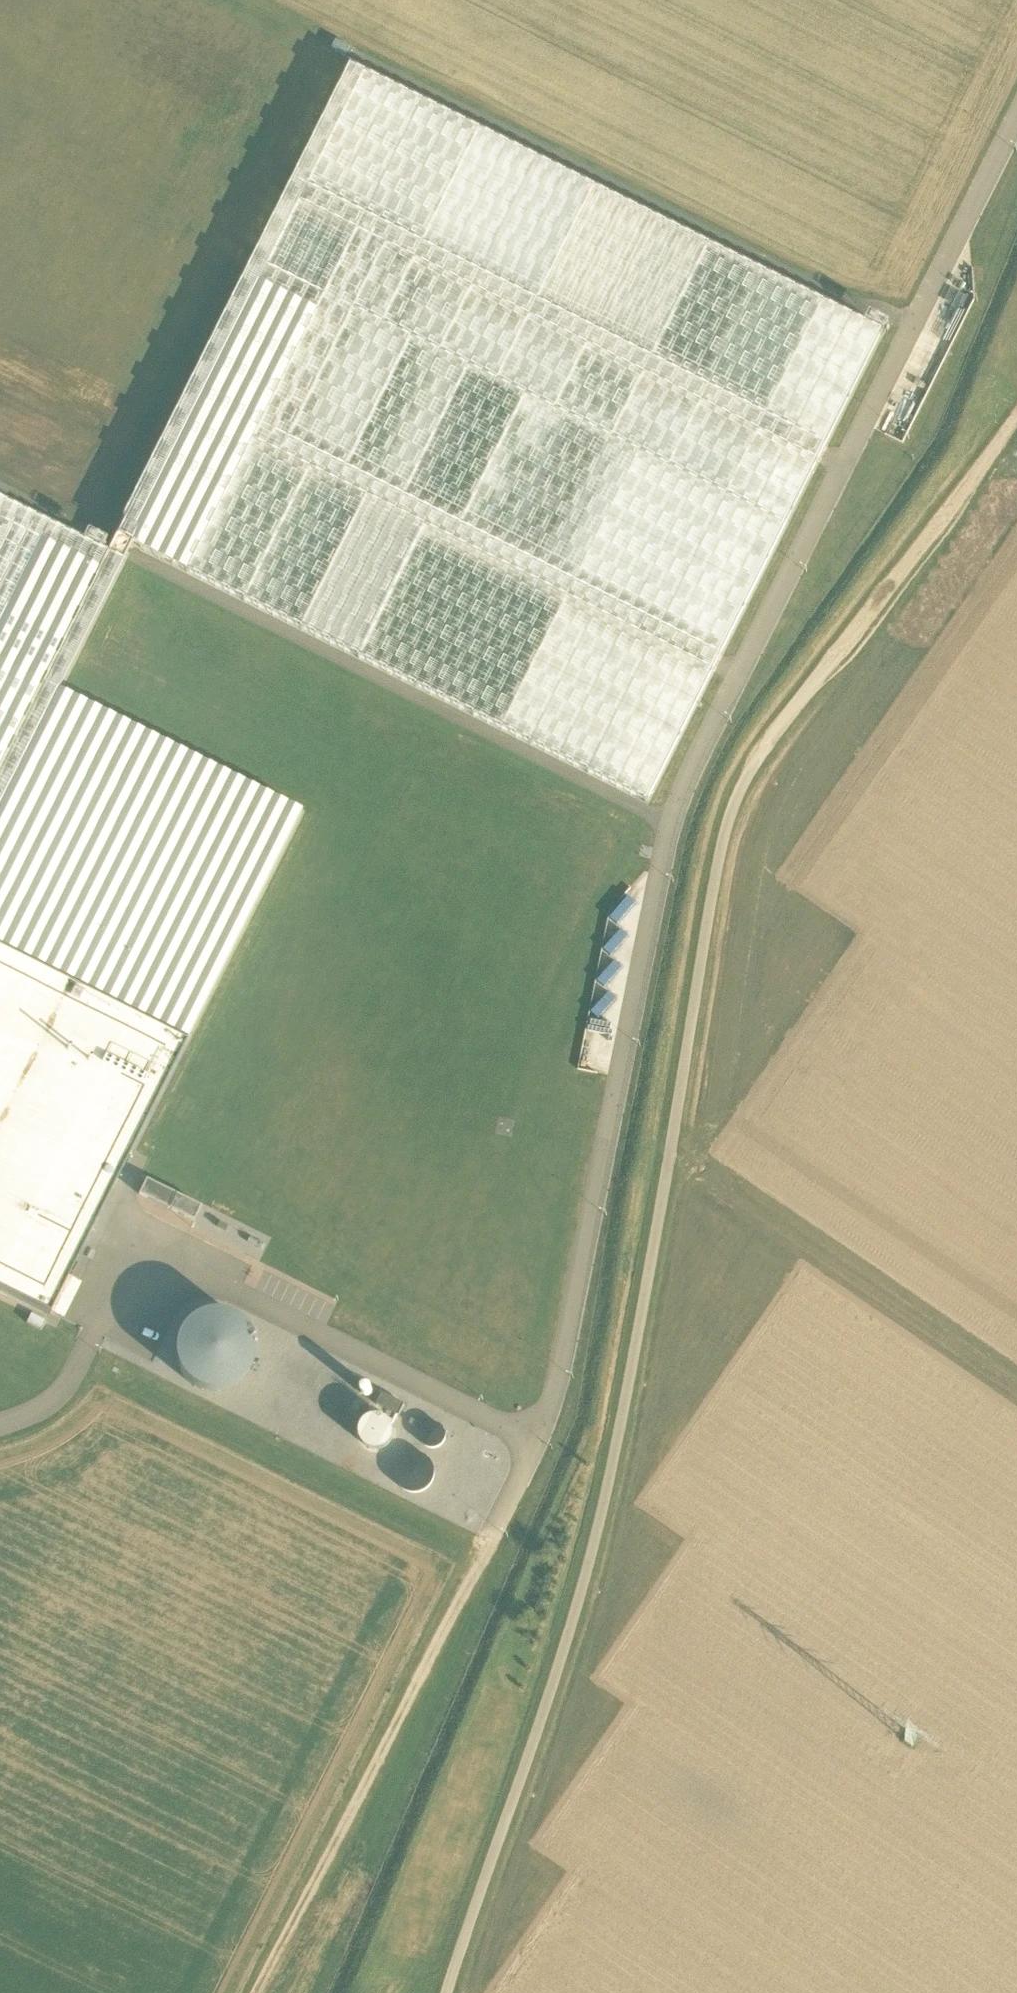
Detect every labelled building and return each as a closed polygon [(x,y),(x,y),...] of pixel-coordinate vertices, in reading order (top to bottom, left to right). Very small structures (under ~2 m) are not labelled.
[(110,549),(0,496),(0,1288),(46,1311),(48,1307),(63,1314),(75,1289),(61,1282),(297,811),(55,690),(130,541),(645,799),(879,332),(349,67),(110,549)] [(146,1179),(139,1193),(194,1221),(201,1206),(176,1193),(146,1179)] [(228,1386),(229,1309),(171,1309),(170,1385),(228,1386)] [(419,1440),(440,1445),(445,1423),(425,1418),(419,1440)] [(399,1451),(397,1487),(433,1488),(434,1452),(399,1451)]
